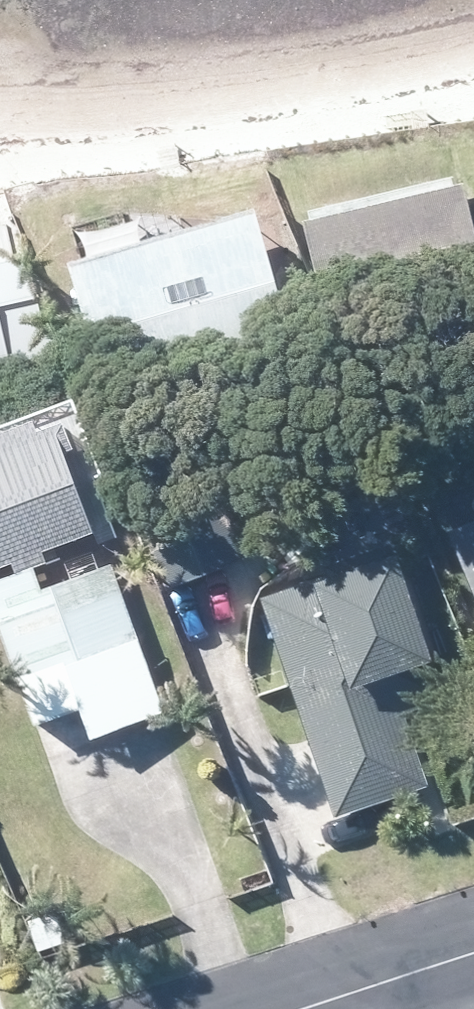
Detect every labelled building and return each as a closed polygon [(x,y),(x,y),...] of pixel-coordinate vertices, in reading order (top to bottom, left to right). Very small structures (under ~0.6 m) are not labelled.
[(329,222),(355,323),(473,292),(473,186),(329,222)] [(250,222),(95,268),(127,380),(309,327),(277,214),(250,222)] [(18,351),(12,326),(9,309),(7,300),(0,302),(0,355),(18,351)] [(108,533),(87,426),(69,433),(65,423),(0,447),(0,572),(108,533)] [(454,529),(473,576),(473,521),(454,529)] [(267,594),(336,810),(426,782),(403,712),(451,696),(404,550),(267,594)] [(123,566),(58,590),(49,566),(0,583),(0,594),(45,721),(94,703),(105,736),(160,718),(175,712),(123,566)]
